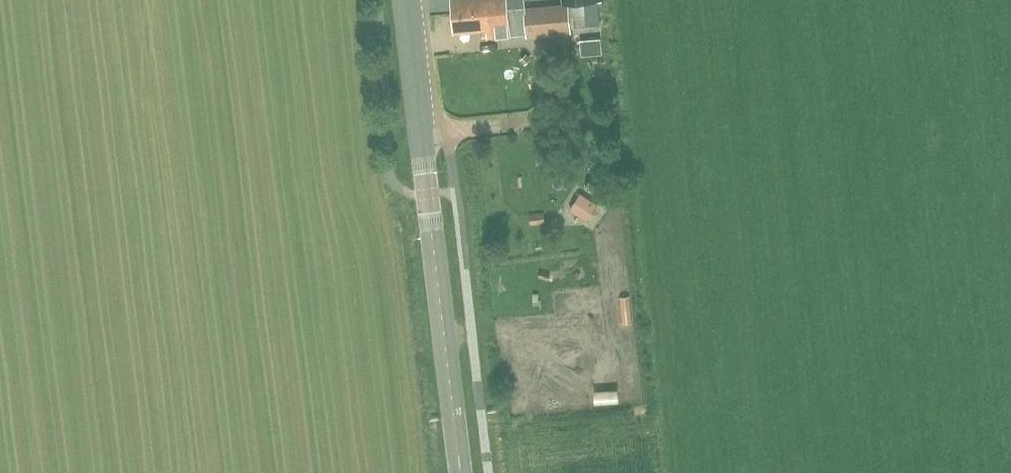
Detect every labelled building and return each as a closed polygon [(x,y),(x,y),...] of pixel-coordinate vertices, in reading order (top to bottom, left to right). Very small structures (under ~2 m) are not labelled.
[(454,12),(469,10),(470,13),(509,9),(509,0),(452,0),(454,12)] [(598,2),(524,8),(527,36),(572,33),(571,28),(601,25),(598,2)] [(469,10),(454,12),(455,30),(471,29),(471,28),(487,27),(488,35),(511,33),(509,9),(470,13),(469,10)] [(596,220),(606,204),(588,192),(578,208),(596,220)]
